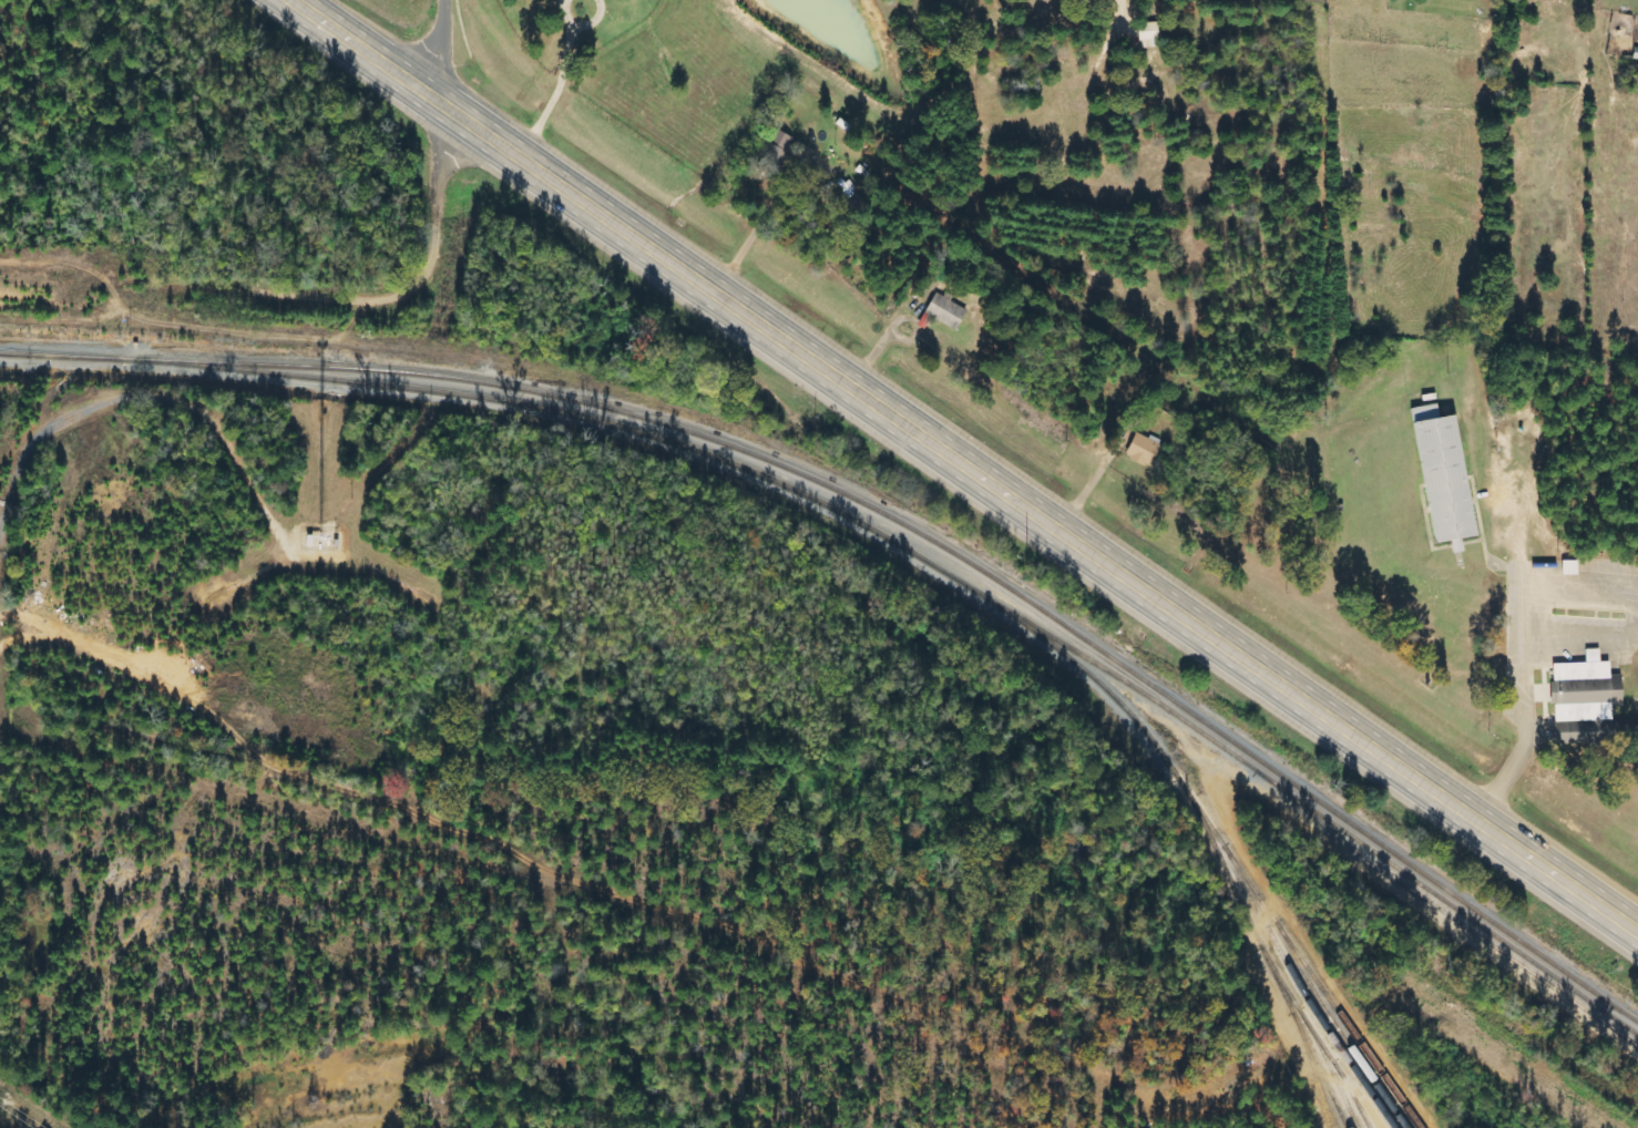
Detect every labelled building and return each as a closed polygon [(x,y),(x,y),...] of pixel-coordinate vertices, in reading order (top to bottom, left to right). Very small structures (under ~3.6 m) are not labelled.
[(1136,24),(1137,49),(1158,48),(1157,23),(1136,24)] [(792,138),(774,129),(755,170),(773,179),(792,138)] [(923,315),(957,330),(967,308),(933,293),(923,315)] [(1453,415),(1439,417),(1437,404),(1410,409),(1431,542),(1472,535),(1453,415)] [(1148,467),(1159,441),(1135,431),(1124,456),(1148,467)] [(1552,721),(1610,720),(1610,705),(1621,705),(1620,674),(1609,674),(1609,661),(1599,661),(1598,649),(1585,649),(1585,662),(1550,663),(1552,721)]
